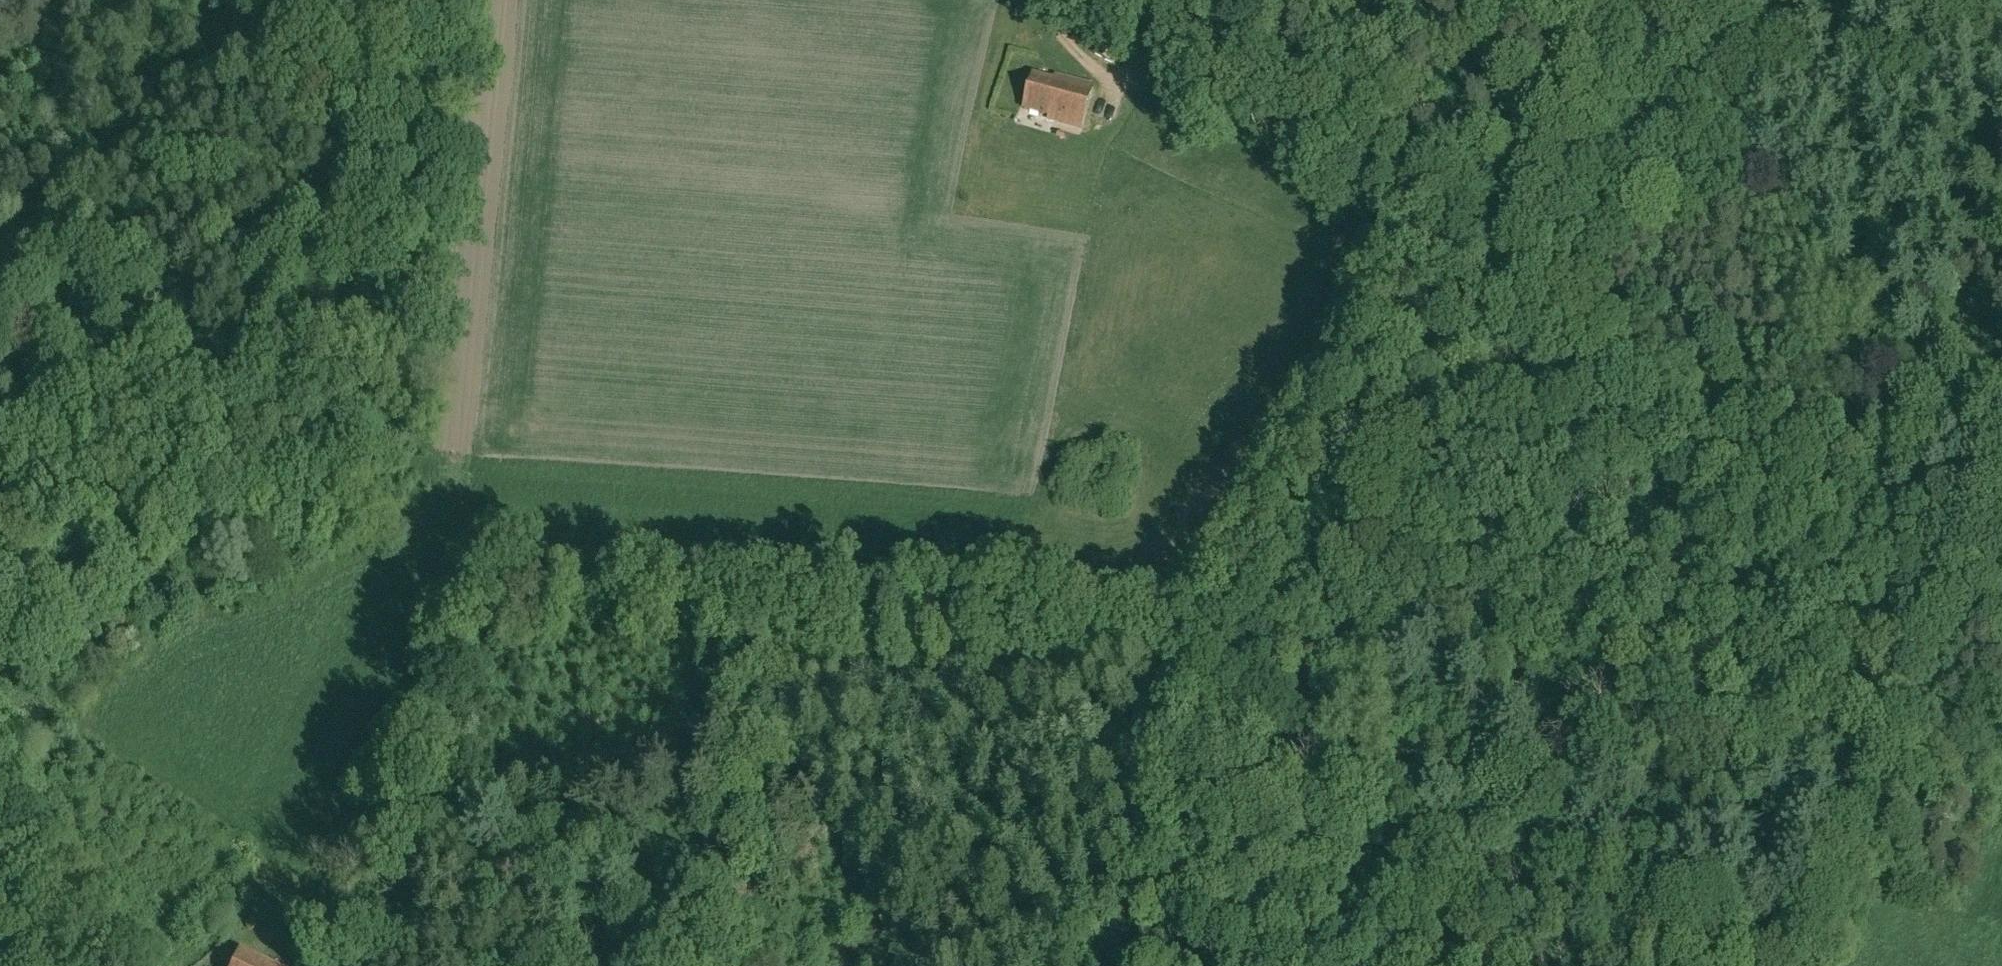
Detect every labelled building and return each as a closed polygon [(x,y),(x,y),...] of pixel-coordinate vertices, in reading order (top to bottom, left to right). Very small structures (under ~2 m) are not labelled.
[(1034,73),(1024,109),(1048,116),(1047,119),(1081,129),(1093,86),(1055,75),(1054,79),(1034,73)] [(239,946),(230,965),(283,965),(239,946)]
